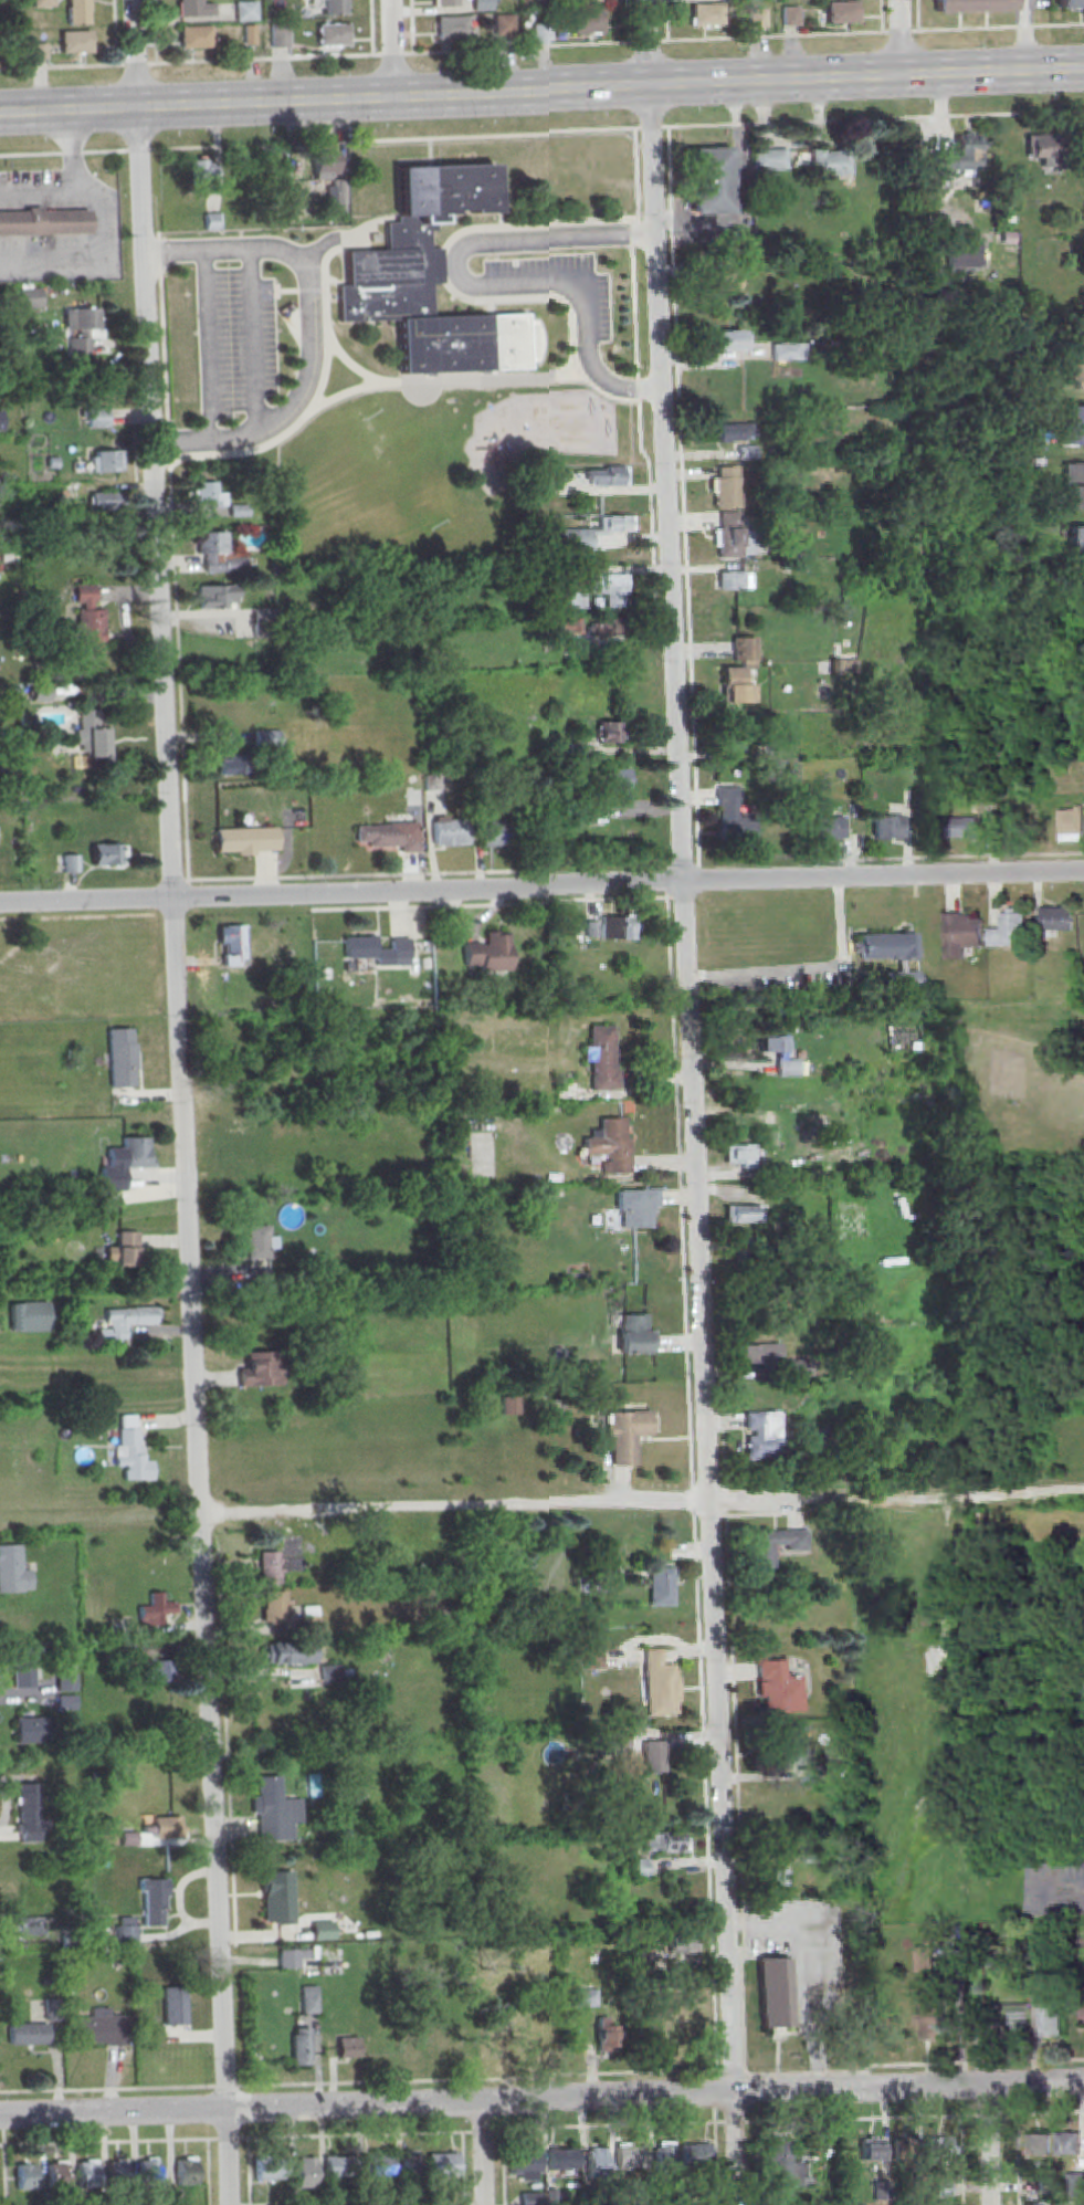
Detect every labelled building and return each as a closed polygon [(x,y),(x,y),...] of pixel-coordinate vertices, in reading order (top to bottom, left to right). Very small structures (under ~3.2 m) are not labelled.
[(69,24),(88,23),(87,0),(68,0),(69,24)] [(180,17),(215,14),(214,2),(201,2),(201,0),(179,0),(180,17)] [(235,1),(235,20),(257,20),(257,0),(235,1)] [(325,14),(324,0),(346,0),(346,14),(325,14)] [(472,10),(491,9),(491,0),(472,0),(472,10)] [(937,15),(1015,11),(1015,0),(936,0),(937,15)] [(1060,9),(1083,8),(1083,0),(1060,0),(1060,9)] [(828,3),(856,2),(857,23),(829,24),(828,3)] [(723,5),(692,5),(692,27),(723,27),(723,5)] [(782,9),(799,8),(800,28),(783,28),(782,9)] [(750,10),(766,10),(767,29),(750,30),(750,10)] [(513,13),(494,13),(494,34),(513,34),(513,13)] [(575,13),(603,13),(603,34),(575,34),(575,13)] [(436,15),(436,38),(467,38),(467,15),(436,15)] [(533,22),(551,22),(551,42),(528,42),(528,31),(533,31),(533,22)] [(317,24),(318,45),(347,44),(347,23),(317,24)] [(180,24),(181,46),(210,46),(210,24),(180,24)] [(244,24),(245,43),(257,43),(256,24),(244,24)] [(61,31),(61,52),(93,51),(92,30),(61,31)] [(32,41),(32,56),(49,56),(49,41),(32,41)] [(931,154),(931,173),(981,174),(981,134),(957,134),(956,154),(931,154)] [(1040,168),(1062,168),(1062,136),(1026,136),(1026,159),(1040,159),(1040,168)] [(692,149),(730,148),(733,213),(694,214),(692,149)] [(339,150),(309,150),(309,176),(339,176),(339,150)] [(787,151),(755,151),(755,171),(787,171),(787,151)] [(813,151),(813,177),(849,177),(849,151),(813,151)] [(191,181),(220,181),(220,159),(191,159),(191,181)] [(524,311),(525,317),(532,317),(536,323),(538,330),(539,338),(539,346),(537,355),(534,360),(526,360),(527,365),(400,371),(398,317),(338,321),(337,283),(346,283),(345,249),(385,246),(383,221),(394,221),(394,214),(398,213),(396,166),(492,161),(495,211),(470,212),(470,206),(451,207),(451,213),(440,213),(440,221),(433,222),(433,228),(427,228),(428,245),(439,245),(440,281),(430,282),(431,315),(524,311)] [(90,233),(88,209),(41,210),(41,207),(25,207),(25,210),(0,211),(0,235),(90,233)] [(220,212),(205,213),(205,228),(220,228),(220,212)] [(947,244),(979,243),(980,267),(948,269),(947,244)] [(42,287),(19,287),(19,307),(42,307),(42,287)] [(66,307),(66,354),(89,354),(89,329),(100,329),(99,307),(66,307)] [(708,352),(749,352),(749,333),(708,333),(708,352)] [(807,345),(772,345),(772,362),(807,362),(807,345)] [(1066,357),(1083,357),(1083,391),(1076,391),(1076,382),(1066,382),(1066,357)] [(110,426),(110,407),(87,407),(88,426),(110,426)] [(1066,408),(1083,407),(1083,446),(1063,447),(1063,430),(1066,430),(1066,408)] [(719,425),(719,443),(755,443),(755,425),(719,425)] [(742,461),(755,456),(752,446),(738,452),(742,461)] [(122,471),(122,450),(89,450),(89,471),(122,471)] [(1064,464),(1083,463),(1083,510),(1065,511),(1064,464)] [(607,468),(623,468),(623,487),(592,487),(592,483),(588,483),(588,472),(607,471),(607,468)] [(737,468),(739,508),(716,510),(714,480),(718,479),(718,469),(737,468)] [(195,481),(195,504),(225,504),(225,492),(216,492),(216,481),(195,481)] [(118,491),(89,491),(89,509),(118,509),(118,491)] [(751,559),(750,534),(740,534),(740,513),(716,513),(717,560),(751,559)] [(600,518),(630,517),(630,533),(607,534),(607,536),(592,537),(592,553),(564,554),(562,532),(601,531),(600,518)] [(1070,528),(1083,528),(1083,553),(1070,554),(1070,528)] [(224,554),(224,531),(197,531),(197,554),(224,554)] [(718,574),(744,573),(744,575),(751,575),(751,590),(719,590),(718,574)] [(589,577),(628,576),(629,608),(607,609),(607,595),(590,596),(589,577)] [(104,652),(104,607),(95,607),(95,584),(76,584),(76,652),(104,652)] [(236,585),(195,585),(195,608),(236,608),(236,585)] [(585,613),(585,594),(556,594),(556,613),(585,613)] [(624,621),(591,621),(591,638),(624,638),(624,621)] [(723,669),(724,705),(746,704),(745,668),(757,667),(757,638),(734,639),(735,668),(723,669)] [(78,710),(98,708),(99,727),(109,727),(110,764),(90,765),(88,755),(81,755),(78,710)] [(597,745),(625,745),(625,724),(597,724),(597,745)] [(243,754),(217,754),(217,774),(243,774),(243,754)] [(630,770),(609,770),(609,802),(630,802),(630,770)] [(755,843),(755,821),(738,821),(738,788),(719,788),(719,843),(755,843)] [(949,820),(976,819),(975,807),(998,806),(998,826),(978,827),(978,839),(950,840),(949,820)] [(875,818),(904,817),(905,840),(875,840),(875,818)] [(432,819),(466,818),(467,842),(433,844),(432,819)] [(481,820),(509,818),(511,844),(482,846),(481,820)] [(814,819),(843,818),(844,840),(814,841),(814,819)] [(356,826),(388,823),(388,822),(418,821),(419,851),(400,852),(400,844),(368,847),(368,841),(357,841),(356,826)] [(1083,843),(1083,824),(1061,823),(1060,842),(1083,843)] [(215,829),(275,827),(276,850),(254,850),(254,854),(236,854),(236,851),(215,851),(215,829)] [(91,843),(91,864),(125,864),(125,843),(91,843)] [(63,871),(78,871),(78,854),(63,854),(63,871)] [(1041,910),(1073,910),(1074,932),(1042,933),(1041,910)] [(1002,916),(1010,915),(1009,911),(1019,911),(1019,915),(1028,914),(1029,947),(990,948),(990,931),(1003,931),(1002,916)] [(947,915),(964,915),(964,917),(972,917),(972,920),(983,920),(983,948),(966,949),(966,960),(948,962),(947,915)] [(638,940),(638,918),(599,918),(599,923),(587,923),(587,940),(638,940)] [(245,925),(219,925),(219,966),(245,966),(245,925)] [(507,931),(508,970),(478,970),(477,964),(463,965),(462,942),(478,942),(478,944),(484,944),(484,932),(507,931)] [(859,937),(916,934),(917,958),(860,960),(859,937)] [(343,936),(343,958),(372,957),(373,965),(407,965),(407,937),(389,938),(389,948),(373,948),(373,936),(343,936)] [(106,1028),(108,1086),(133,1085),(131,1069),(135,1069),(134,1042),(130,1042),(130,1027),(106,1028)] [(588,1028),(613,1027),(614,1072),(618,1072),(619,1081),(619,1092),(591,1093),(590,1062),(583,1063),(582,1047),(589,1047),(588,1028)] [(789,1039),(759,1039),(759,1054),(789,1054),(789,1039)] [(798,1061),(776,1061),(776,1078),(798,1078),(798,1061)] [(599,1121),(624,1120),(625,1141),(629,1141),(630,1174),(609,1175),(608,1161),(597,1161),(597,1157),(585,1157),(583,1140),(590,1140),(590,1132),(600,1131),(599,1121)] [(122,1137),(146,1137),(147,1158),(151,1157),(151,1167),(123,1168),(123,1190),(99,1190),(99,1166),(106,1165),(106,1147),(122,1147),(122,1137)] [(723,1147),(754,1145),(755,1170),(741,1172),(741,1165),(724,1166),(723,1147)] [(617,1193),(640,1193),(640,1190),(659,1190),(659,1208),(652,1208),(652,1229),(622,1229),(622,1212),(618,1212),(617,1193)] [(725,1208),(762,1207),(764,1224),(726,1225),(725,1208)] [(275,1235),(267,1235),(267,1225),(246,1225),(246,1258),(275,1258),(275,1235)] [(137,1231),(116,1231),(116,1245),(105,1245),(105,1266),(137,1266),(137,1231)] [(9,1330),(48,1330),(48,1302),(9,1302),(9,1330)] [(159,1324),(158,1306),(107,1307),(107,1327),(97,1327),(97,1338),(109,1338),(109,1347),(120,1347),(120,1337),(132,1337),(132,1324),(159,1324)] [(620,1317),(621,1355),(656,1355),(655,1332),(646,1332),(646,1316),(620,1317)] [(738,1347),(781,1345),(781,1364),(739,1365),(738,1347)] [(244,1352),(281,1351),(282,1385),(239,1386),(238,1368),(245,1368),(244,1352)] [(787,1363),(811,1362),(812,1378),(788,1378),(787,1363)] [(502,1411),(518,1411),(518,1397),(502,1397),(502,1411)] [(610,1415),(652,1413),(653,1438),(636,1438),(638,1468),(613,1469),(612,1440),(607,1440),(607,1426),(611,1426),(610,1415)] [(746,1414),(780,1413),(782,1458),(764,1459),(764,1461),(746,1461),(746,1456),(748,1456),(747,1439),(754,1439),(754,1431),(746,1431),(746,1414)] [(119,1414),(119,1428),(117,1428),(117,1445),(114,1445),(115,1466),(122,1466),(123,1480),(151,1479),(151,1460),(144,1460),(144,1455),(140,1455),(140,1445),(137,1445),(137,1428),(134,1428),(134,1414),(119,1414)] [(751,1534),(807,1532),(808,1553),(787,1553),(787,1547),(773,1547),(775,1569),(754,1571),(751,1534)] [(303,1536),(281,1536),(281,1551),(259,1551),(259,1582),(280,1582),(280,1571),(304,1571),(303,1536)] [(24,1592),(0,1593),(0,1545),(22,1544),(23,1569),(30,1568),(31,1589),(24,1589),(24,1592)] [(650,1572),(674,1571),(676,1608),(652,1609),(650,1572)] [(262,1591),(262,1622),(287,1622),(287,1591),(262,1591)] [(164,1613),(177,1613),(177,1602),(164,1602),(164,1592),(150,1592),(150,1604),(139,1604),(139,1625),(164,1625),(164,1613)] [(318,1632),(318,1606),(302,1606),(302,1632),(318,1632)] [(263,1642),(263,1663),(314,1663),(314,1642),(263,1642)] [(12,1646),(12,1687),(36,1687),(36,1646),(12,1646)] [(585,1652),(603,1651),(604,1671),(586,1672),(585,1652)] [(645,1651),(645,1667),(644,1668),(646,1718),(676,1716),(676,1704),(680,1704),(678,1679),(674,1679),(674,1666),(662,1667),(662,1651),(645,1651)] [(140,1658),(140,1681),(169,1681),(169,1658),(140,1658)] [(758,1662),(759,1704),(767,1703),(768,1716),(803,1714),(801,1677),(787,1677),(787,1661),(758,1662)] [(340,1664),(320,1664),(320,1681),(340,1681),(340,1664)] [(74,1674),(59,1674),(59,1689),(74,1689),(74,1674)] [(14,1716),(14,1743),(47,1743),(47,1716),(14,1716)] [(799,1729),(800,1749),(808,1749),(809,1766),(775,1768),(773,1742),(776,1742),(776,1730),(799,1729)] [(643,1744),(664,1743),(666,1774),(644,1775),(643,1744)] [(255,1776),(280,1775),(280,1798),(302,1797),(303,1823),(292,1824),(293,1840),(259,1841),(257,1814),(252,1814),(251,1797),(256,1797),(255,1776)] [(18,1784),(39,1783),(39,1796),(38,1796),(39,1841),(20,1842),(19,1819),(18,1784)] [(149,1828),(149,1836),(171,1836),(171,1816),(152,1816),(152,1828),(149,1828)] [(645,1836),(684,1834),(684,1854),(646,1856),(645,1836)] [(803,1854),(820,1852),(820,1865),(803,1865),(803,1854)] [(631,1861),(650,1860),(651,1879),(632,1881),(631,1861)] [(761,1870),(788,1870),(788,1891),(779,1891),(779,1887),(761,1887),(761,1870)] [(260,1873),(291,1872),(293,1923),(275,1924),(275,1922),(263,1922),(262,1890),(261,1890),(260,1873)] [(139,1914),(166,1914),(166,1878),(139,1878),(139,1914)] [(45,1916),(15,1916),(15,1934),(45,1934),(45,1916)] [(136,1944),(136,1916),(115,1916),(115,1945),(136,1944)] [(331,1921),(311,1921),(311,1939),(331,1939),(331,1921)] [(696,1955),(696,1939),(668,1939),(668,1955),(696,1955)] [(300,1968),(300,1958),(309,1958),(309,1948),(279,1948),(278,1967),(300,1968)] [(917,1975),(934,1975),(934,1949),(917,1949),(917,1975)] [(759,1962),(789,1960),(792,2028),(762,2030),(759,1962)] [(301,2013),(318,2013),(318,1985),(301,1985),(301,2013)] [(162,1987),(185,1987),(187,2025),(165,2026),(162,1987)] [(597,1990),(574,1990),(574,2008),(597,2008),(597,1990)] [(1041,2004),(1041,2039),(1064,2039),(1064,2004),(1041,2004)] [(923,2043),(944,2043),(944,2013),(923,2013),(923,2043)] [(74,2017),(125,2015),(126,2045),(106,2046),(106,2043),(92,2043),(92,2041),(75,2043),(74,2017)] [(598,2019),(598,2054),(617,2054),(616,2026),(609,2026),(609,2019),(598,2019)] [(9,2025),(48,2024),(48,2044),(9,2045),(9,2025)] [(309,2064),(309,2027),(287,2027),(287,2064),(309,2064)] [(337,2036),(337,2057),(359,2057),(359,2036),(337,2036)] [(1060,2138),(1081,2136),(1082,2156),(1060,2156),(1060,2138)] [(1030,2139),(1051,2138),(1052,2157),(1030,2157),(1030,2139)] [(954,2139),(932,2139),(932,2160),(954,2160),(954,2139)] [(768,2144),(768,2189),(800,2189),(800,2164),(790,2164),(790,2144),(768,2144)] [(681,2145),(681,2166),(711,2166),(711,2145),(681,2145)] [(655,2170),(674,2170),(674,2146),(655,2146),(655,2170)] [(882,2162),(882,2146),(861,2146),(861,2162),(882,2162)] [(618,2149),(646,2148),(646,2169),(618,2170),(618,2149)] [(584,2149),(584,2174),(606,2174),(606,2149),(584,2149)] [(401,2150),(401,2172),(420,2172),(420,2150),(401,2150)] [(548,2151),(577,2150),(578,2171),(549,2172),(548,2151)] [(509,2153),(539,2152),(539,2173),(511,2174),(509,2153)] [(362,2155),(391,2154),(392,2175),(364,2176),(362,2155)] [(428,2154),(456,2154),(457,2174),(429,2175),(428,2154)] [(325,2157),(354,2156),(354,2177),(325,2178),(325,2157)] [(254,2160),(283,2159),(284,2180),(255,2181),(254,2160)] [(176,2161),(177,2186),(196,2185),(194,2160),(176,2161)] [(138,2162),(138,2186),(157,2186),(157,2161),(138,2162)] [(295,2161),(295,2186),(314,2185),(314,2161),(295,2161)] [(76,2163),(77,2188),(96,2187),(95,2162),(76,2163)] [(108,2163),(108,2187),(127,2187),(127,2162),(108,2163)] [(17,2164),(17,2190),(35,2190),(35,2164),(17,2164)] [(46,2164),(48,2190),(66,2190),(65,2164),(46,2164)] [(1071,2175),(1071,2196),(1083,2196),(1083,2175),(1071,2175)] [(935,2199),(951,2199),(951,2183),(935,2183),(935,2199)]
